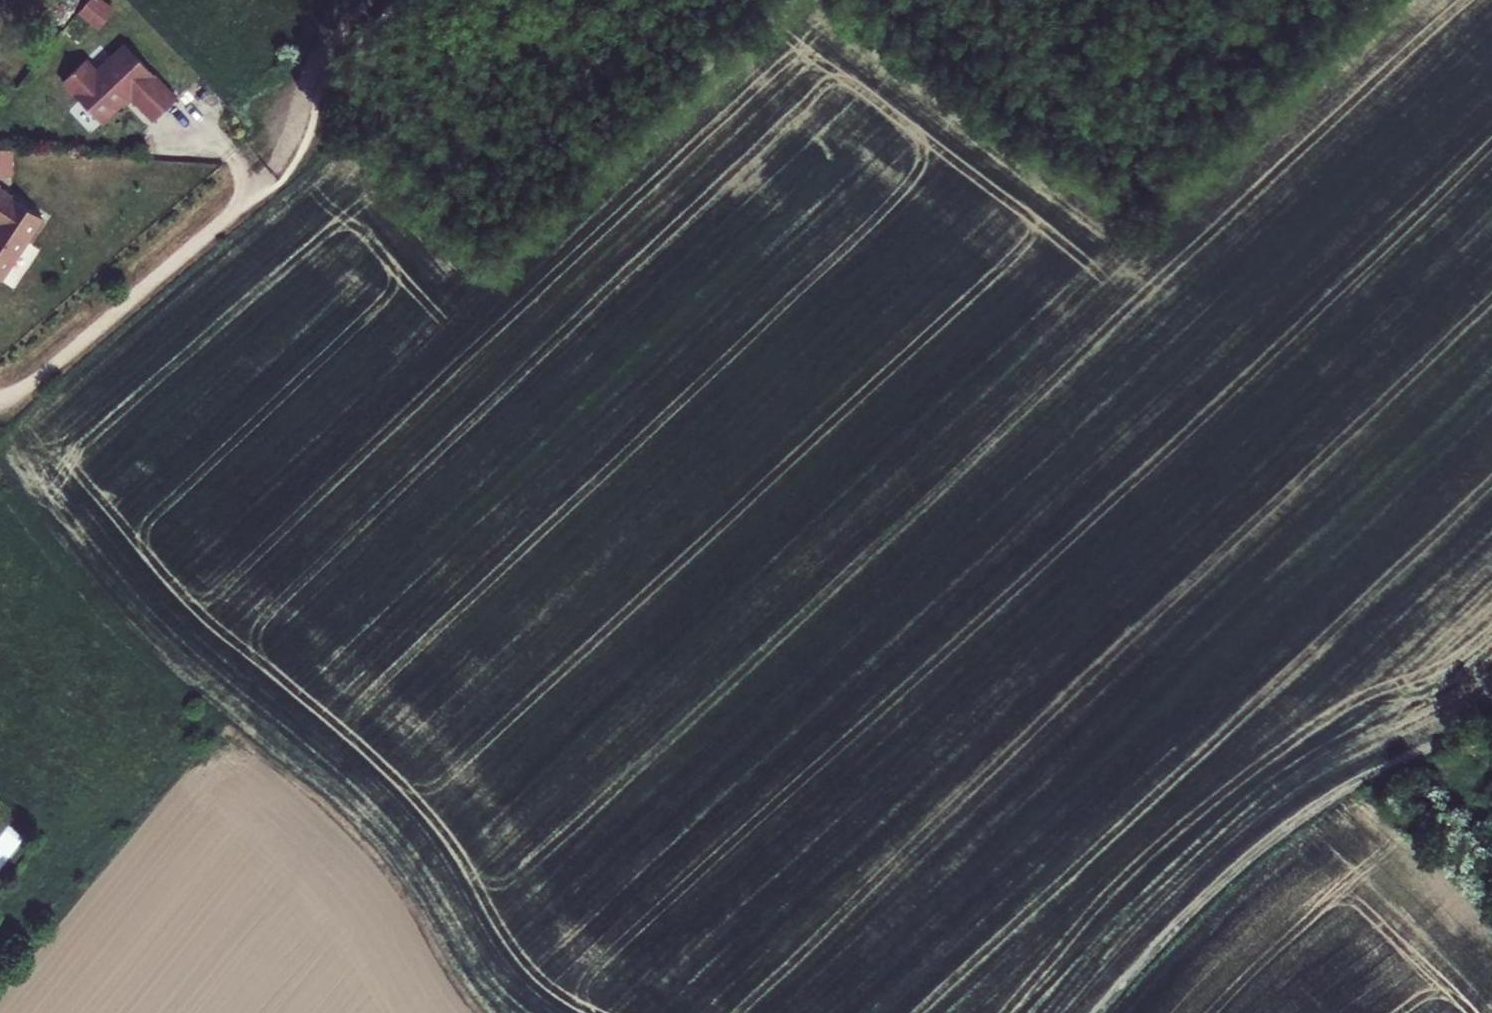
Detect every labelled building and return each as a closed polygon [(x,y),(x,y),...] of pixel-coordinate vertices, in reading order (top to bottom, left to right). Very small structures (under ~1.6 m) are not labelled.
[(102,0),(90,0),(81,12),(99,26),(112,8),(102,0)] [(97,72),(86,60),(62,83),(102,124),(131,97),(154,122),(177,99),(125,45),(97,72)] [(0,151),(0,173),(16,174),(17,152),(0,151)] [(3,187),(0,185),(0,229),(3,231),(0,235),(0,285),(5,288),(51,226),(8,195),(10,192),(3,187)] [(6,870),(15,845),(0,839),(0,867),(6,870)]
